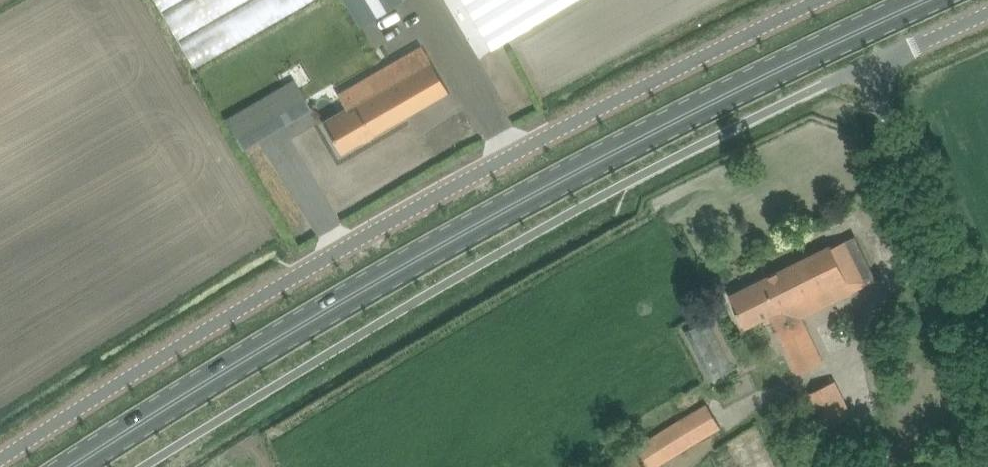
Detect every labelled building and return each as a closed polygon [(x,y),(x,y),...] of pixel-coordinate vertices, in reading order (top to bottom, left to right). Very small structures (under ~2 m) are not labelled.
[(319,2),(318,0),(152,0),(185,67),(319,2)] [(358,26),(403,0),(343,0),(358,26)] [(489,47),(568,0),(462,0),(489,47)] [(347,107),(324,120),(342,152),(447,91),(421,46),(339,93),(347,107)] [(294,78),(225,117),(243,148),(311,108),(294,78)] [(771,315),(799,373),(824,360),(803,317),(854,292),(854,290),(877,279),(855,235),(832,246),(832,245),(731,295),(747,327),(771,315)] [(836,379),(808,388),(822,434),(850,426),(836,379)] [(652,466),(655,466),(722,427),(707,402),(638,444),(652,466)]
